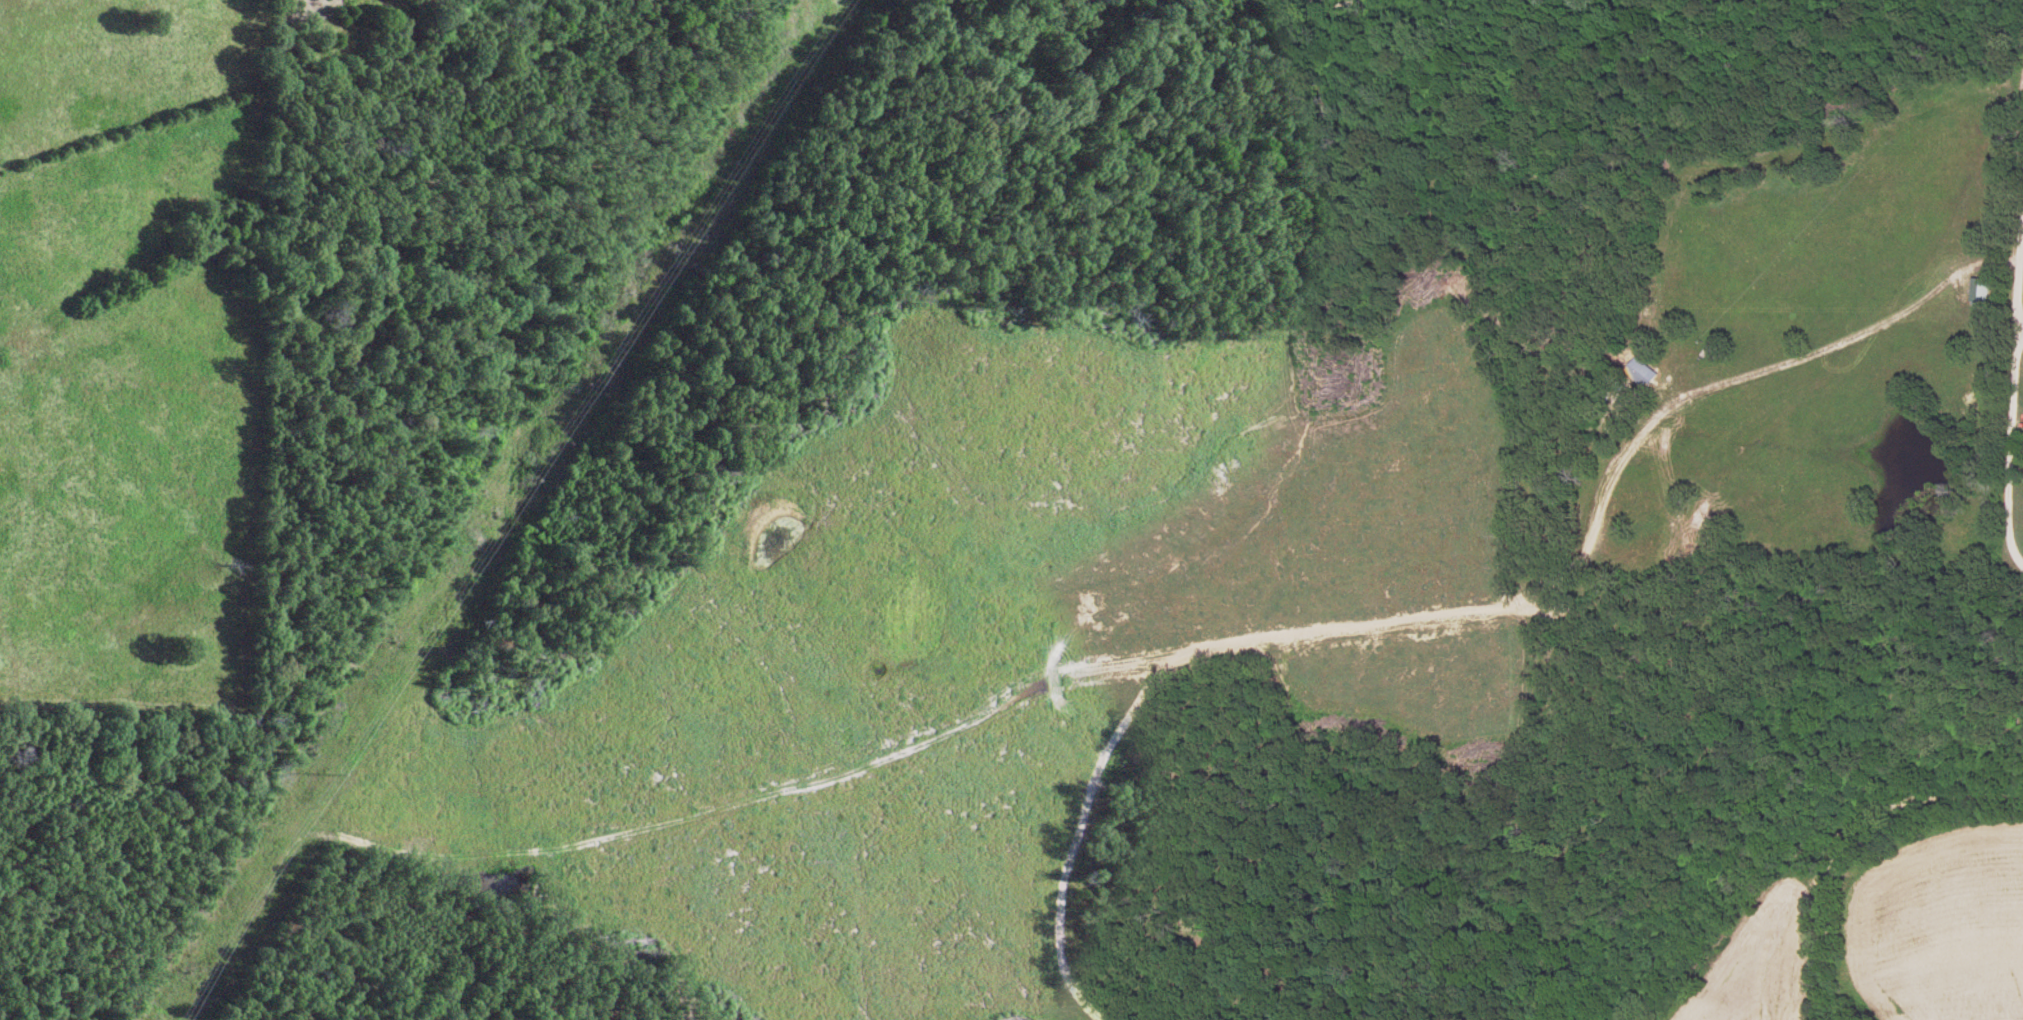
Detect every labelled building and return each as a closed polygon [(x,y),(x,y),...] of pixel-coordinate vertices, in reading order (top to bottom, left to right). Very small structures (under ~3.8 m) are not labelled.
[(1967,303),(1985,303),(1986,281),(1968,280),(1967,303)] [(1654,375),(1632,357),(1622,370),(1645,387),(1654,375)]
